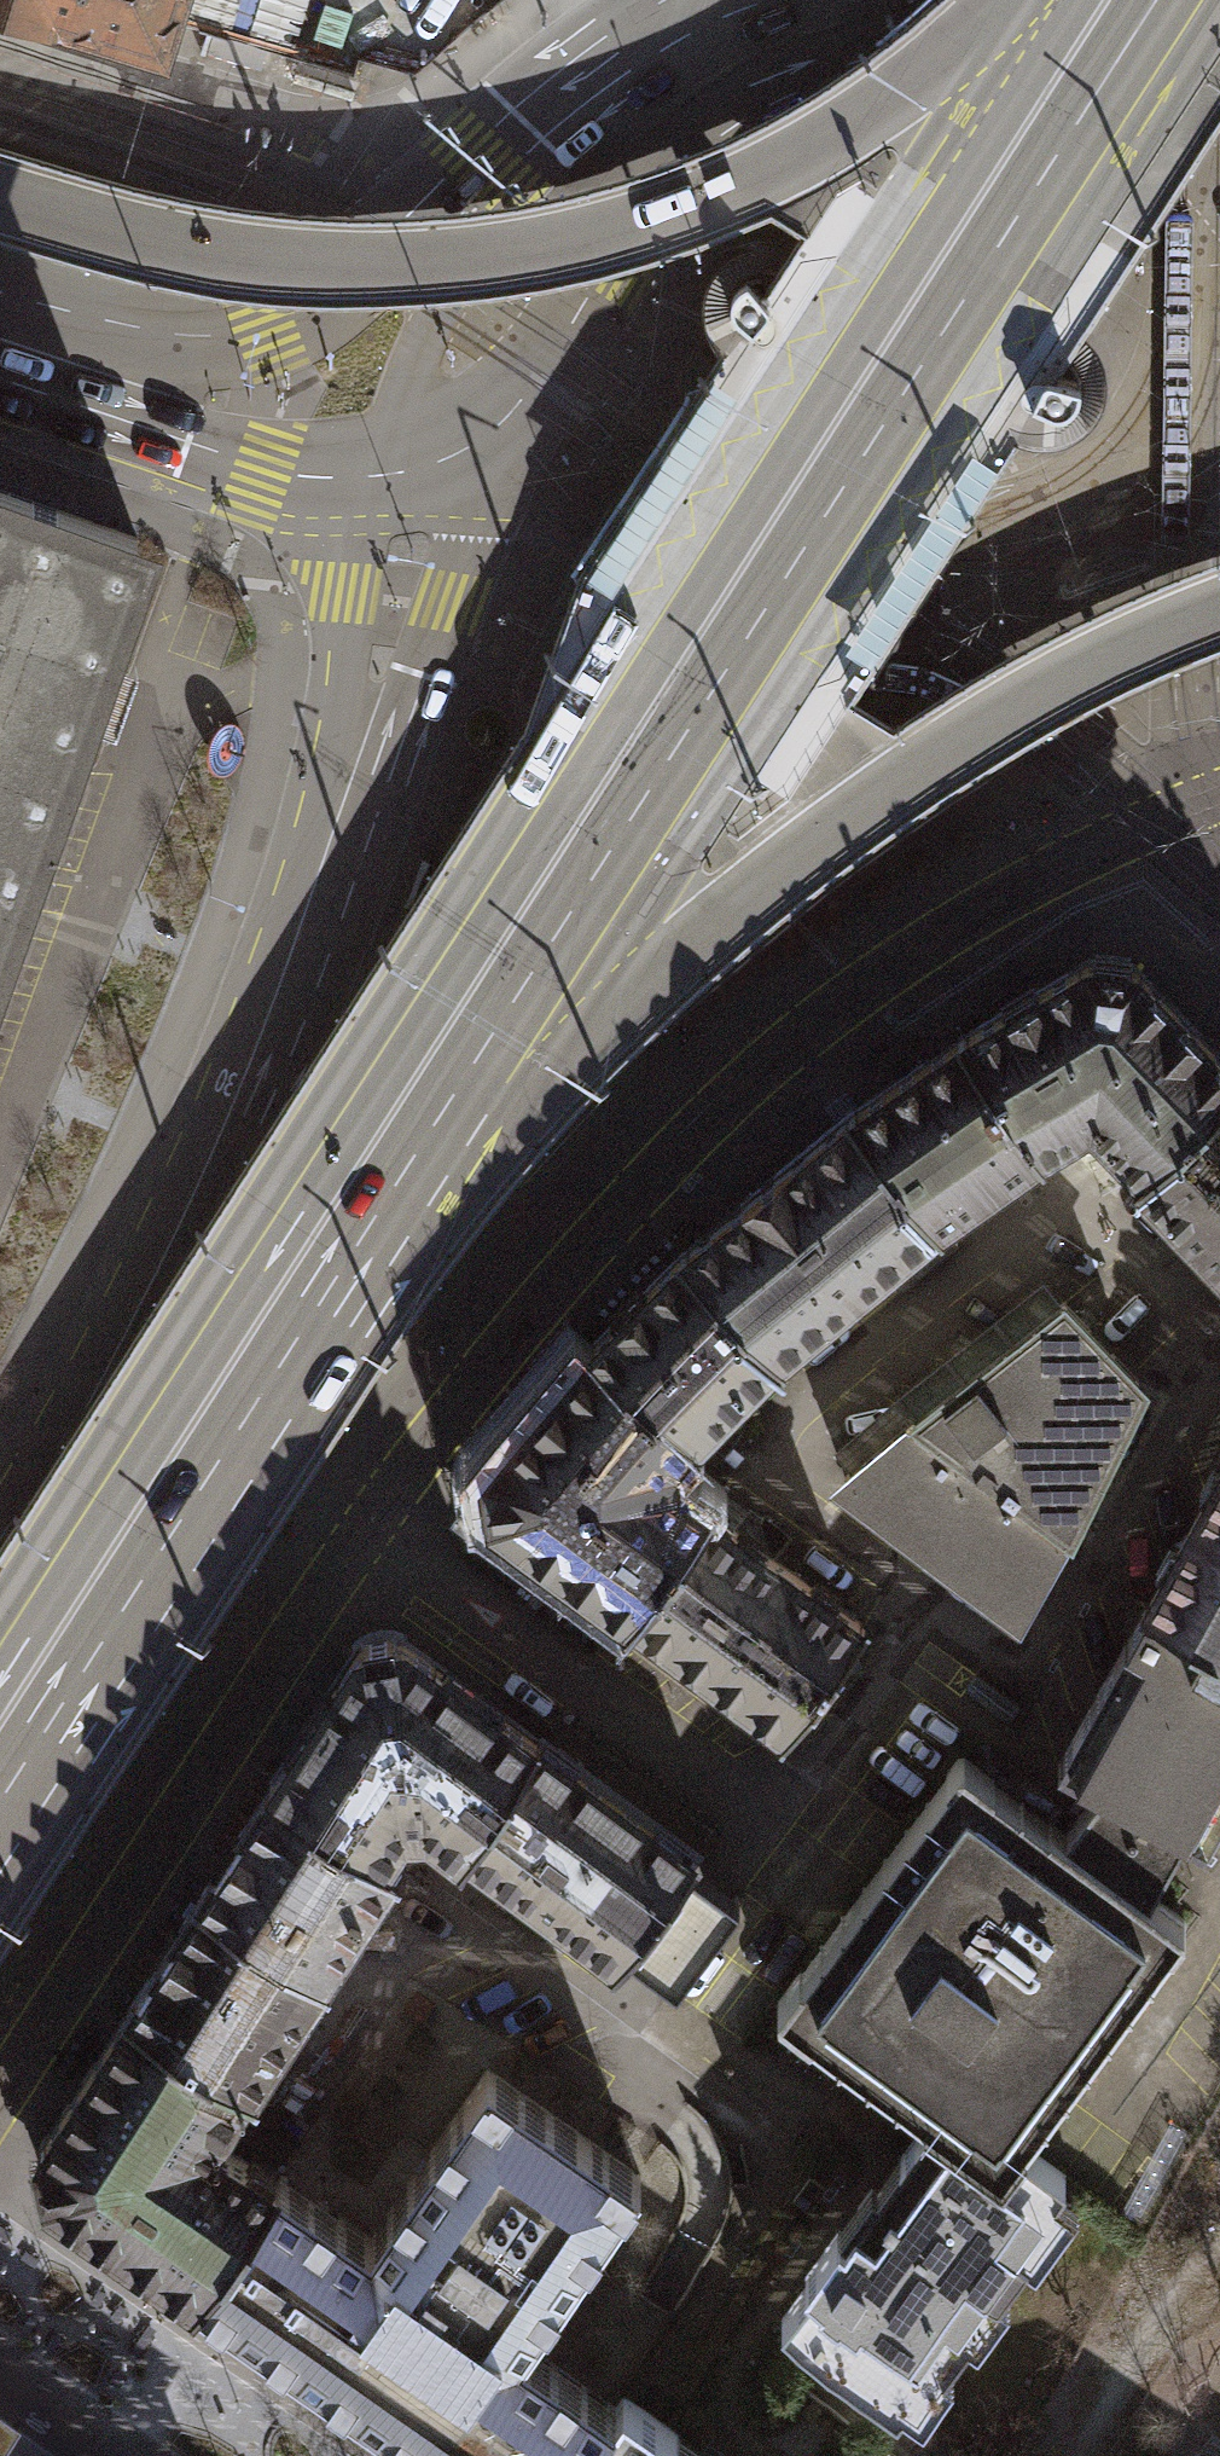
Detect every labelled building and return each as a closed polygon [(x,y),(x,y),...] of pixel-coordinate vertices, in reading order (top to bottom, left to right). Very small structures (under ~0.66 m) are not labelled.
[(64,22),(70,31),(97,39),(108,36),(162,53),(178,0),(0,0),(0,2),(64,22)] [(763,294),(747,275),(737,281),(732,288),(731,297),(731,307),(737,314),(750,326),(757,319),(760,316),(768,307),(767,299),(763,294)] [(1036,402),(1032,410),(1051,420),(1059,420),(1062,419),(1072,414),(1080,404),(1080,392),(1057,386),(1051,385),(1043,385),(1038,398),(1036,402)] [(138,537),(0,487),(0,922),(138,537)] [(960,1035),(1037,1145),(1091,1113),(1144,1168),(1219,1095),(1219,1052),(1135,964),(1087,958),(960,1035)] [(1018,1159),(1037,1145),(960,1035),(941,1047),(851,1110),(935,1216),(1018,1159)] [(1144,1168),(1139,1173),(1219,1257),(1219,1095),(1144,1168)] [(851,1110),(681,1251),(777,1348),(883,1261),(904,1287),(957,1244),(935,1216),(851,1110)] [(693,1431),(777,1348),(681,1251),(591,1342),(689,1427),(693,1431)] [(833,1449),(852,1471),(911,1418),(915,1421),(1064,1302),(1045,1276),(889,1401),(833,1449)] [(1140,1382),(1064,1302),(915,1421),(911,1418),(852,1471),(845,1481),(1019,1609),(1065,1533),(1140,1382)] [(663,1457),(689,1427),(591,1342),(488,1466),(493,1510),(630,1612),(707,1507),(670,1481),(663,1457)] [(1148,1606),(1219,1646),(1219,1477),(1148,1606)] [(863,1623),(707,1507),(630,1612),(785,1727),(863,1623)] [(1148,1606),(1146,1605),(1058,1764),(1099,1787),(1183,1833),(1204,1845),(1219,1816),(1219,1646),(1148,1606)] [(464,1844),(533,1735),(402,1639),(358,1646),(270,1783),(378,1853),(401,1819),(427,1817),(464,1844)] [(533,1735),(464,1844),(616,1958),(627,1944),(690,1860),(694,1854),(533,1735)] [(1001,2172),(1023,2143),(1189,1920),(1150,1893),(1183,1833),(1099,1787),(1066,1832),(961,1754),(776,2006),(929,2118),(1001,2172)] [(200,1892),(320,1968),(389,1860),(378,1853),(270,1783),(200,1892)] [(690,1860),(627,1944),(676,1981),(739,1896),(690,1860)] [(129,2004),(242,2077),(248,2080),(320,1968),(200,1892),(195,1888),(123,2000),(129,2004)] [(195,2291),(273,2179),(206,2134),(242,2077),(129,2004),(39,2143),(49,2188),(195,2291)] [(616,2406),(524,2343),(642,2175),(486,2067),(369,2234),(317,2198),(297,2184),(278,2171),(273,2179),(195,2291),(217,2306),(434,2455),(581,2455),(616,2406)] [(811,2279),(782,2317),(896,2402),(929,2358),(941,2367),(972,2326),(959,2317),(985,2283),(997,2292),(1029,2249),(1016,2240),(1065,2175),(1023,2143),(1001,2172),(929,2118),(899,2159),(914,2169),(858,2243),(840,2230),(806,2275),(811,2279)] [(581,2455),(681,2455),(671,2449),(681,2435),(623,2395),(616,2406),(581,2455)]
